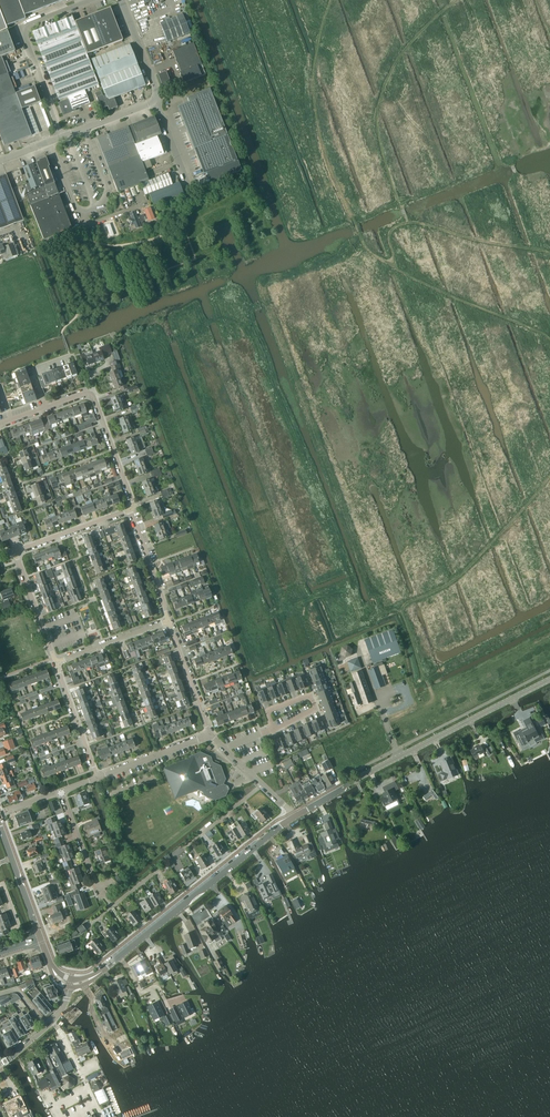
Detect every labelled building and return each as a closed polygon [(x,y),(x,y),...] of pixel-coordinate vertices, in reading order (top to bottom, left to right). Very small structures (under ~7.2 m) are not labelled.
[(18,0),(0,0),(0,11),(6,26),(26,19),(24,15),(18,0)] [(24,15),(64,0),(18,0),(24,15)] [(75,22),(88,54),(123,40),(110,8),(75,22)] [(167,42),(190,33),(183,14),(160,23),(167,42)] [(40,33),(37,34),(58,88),(62,98),(62,99),(68,97),(85,90),(86,93),(90,91),(89,88),(92,87),(93,90),(100,88),(98,85),(73,20),(40,33)] [(15,51),(7,31),(0,34),(0,57),(15,51)] [(184,83),(206,74),(194,43),(172,51),(180,72),(179,72),(184,83)] [(100,80),(138,65),(130,44),(92,59),(100,80)] [(0,58),(0,135),(4,146),(32,135),(22,109),(41,102),(34,86),(16,93),(2,57),(0,58)] [(138,65),(100,80),(106,95),(104,96),(109,110),(118,107),(114,98),(146,85),(138,65)] [(166,72),(158,75),(164,90),(172,87),(166,72)] [(189,102),(178,106),(204,174),(206,173),(210,183),(242,171),(210,88),(187,97),(189,102)] [(69,99),(58,103),(63,115),(74,111),(73,109),(90,103),(89,101),(91,100),(90,97),(88,98),(86,93),(85,90),(68,97),(69,99)] [(103,96),(97,98),(101,109),(107,107),(103,96)] [(51,127),(41,102),(39,103),(48,128),(51,127)] [(30,107),(23,110),(32,135),(39,132),(32,114),(30,107)] [(154,116),(128,126),(134,141),(135,144),(157,136),(161,134),(154,116)] [(103,153),(134,141),(128,126),(97,138),(103,153)] [(157,136),(135,144),(139,155),(142,162),(164,154),(157,136)] [(103,153),(108,167),(139,155),(135,144),(134,141),(103,153)] [(139,155),(108,167),(113,180),(144,168),(142,162),(139,155)] [(38,160),(39,162),(37,163),(41,175),(43,180),(52,176),(48,167),(49,166),(46,157),(38,160)] [(24,168),(29,183),(31,189),(41,185),(38,177),(41,175),(37,164),(33,165),(33,164),(24,168)] [(118,192),(149,181),(144,168),(113,180),(118,192)] [(14,178),(22,175),(20,169),(12,172),(14,178)] [(168,173),(141,184),(145,195),(172,184),(168,173)] [(24,220),(17,202),(6,174),(0,177),(0,229),(24,220)] [(32,192),(55,183),(52,176),(43,180),(41,175),(38,177),(41,185),(31,189),(29,183),(32,192)] [(162,189),(149,194),(150,194),(153,203),(154,205),(177,196),(184,193),(182,190),(179,182),(173,184),(162,189)] [(32,192),(29,183),(23,185),(30,204),(58,193),(55,183),(32,192)] [(130,189),(124,191),(129,203),(134,200),(130,189)] [(124,191),(118,193),(123,205),(128,203),(124,191)] [(44,240),(72,229),(59,195),(31,206),(44,240)] [(138,209),(145,226),(160,220),(154,205),(153,203),(138,209)] [(130,232),(145,226),(138,209),(123,215),(130,232)] [(130,232),(123,215),(112,219),(118,236),(130,232)] [(6,252),(5,253),(3,254),(5,259),(17,255),(13,243),(4,247),(6,252)] [(93,354),(96,363),(104,360),(103,356),(112,353),(109,345),(99,348),(101,351),(93,354)] [(112,381),(120,378),(118,371),(121,369),(118,360),(120,360),(117,350),(114,350),(113,356),(115,361),(114,361),(110,363),(113,372),(109,373),(112,381)] [(96,363),(93,354),(86,357),(84,353),(80,355),(83,362),(87,360),(89,365),(96,363)] [(73,363),(67,365),(72,376),(77,374),(74,367),(73,363)] [(67,365),(62,367),(66,378),(72,376),(67,365)] [(62,367),(57,369),(61,380),(66,378),(62,367)] [(16,378),(27,374),(25,369),(14,373),(16,378)] [(57,369),(52,371),(56,382),(61,380),(57,369)] [(52,371),(47,373),(51,384),(56,382),(52,371)] [(42,376),(38,377),(42,388),(46,387),(45,386),(51,384),(47,373),(41,375),(42,376)] [(18,383),(29,379),(27,374),(16,378),(18,383)] [(120,378),(112,381),(115,389),(120,387),(121,391),(128,388),(127,384),(123,386),(120,378)] [(20,388),(31,384),(29,379),(18,383),(20,388)] [(22,394),(33,390),(31,384),(20,388),(22,394)] [(33,390),(22,394),(24,399),(35,395),(33,390)] [(122,394),(111,398),(114,405),(122,402),(125,401),(124,397),(122,394)] [(35,395),(24,399),(26,404),(37,400),(35,395)] [(122,402),(114,405),(117,412),(128,408),(126,405),(125,401),(122,402)] [(78,406),(81,414),(82,417),(88,415),(86,409),(87,408),(86,405),(84,405),(84,404),(78,406)] [(75,416),(81,414),(78,406),(72,408),(75,416)] [(70,418),(75,416),(72,408),(67,410),(70,418)] [(63,421),(70,418),(67,410),(60,413),(63,421)] [(60,413),(54,415),(57,423),(58,425),(63,423),(63,421),(60,413)] [(49,422),(45,423),(48,429),(51,428),(50,425),(57,423),(54,415),(47,417),(49,422)] [(130,415),(119,419),(122,426),(130,423),(133,422),(131,418),(130,415)] [(41,419),(35,421),(39,432),(45,430),(48,429),(45,423),(43,424),(41,419)] [(33,435),(39,432),(35,421),(29,424),(32,432),(33,435)] [(130,423),(122,426),(124,433),(135,429),(134,426),(133,422),(130,423)] [(29,424),(23,426),(26,434),(29,433),(30,436),(33,435),(32,432),(29,424)] [(20,436),(26,434),(23,426),(17,428),(20,436)] [(21,440),(20,436),(17,428),(11,430),(11,432),(8,433),(10,440),(14,439),(15,442),(21,440)] [(93,428),(86,430),(88,434),(90,433),(92,437),(96,436),(94,431),(93,428)] [(89,438),(92,446),(99,444),(96,436),(89,438)] [(138,436),(127,440),(129,447),(143,442),(142,437),(139,439),(138,436)] [(86,449),(92,446),(89,438),(83,440),(86,449)] [(69,446),(65,447),(68,455),(74,453),(71,445),(70,440),(67,441),(69,446)] [(77,443),(80,451),(86,449),(83,440),(77,443)] [(143,442),(129,447),(132,454),(143,450),(142,449),(145,448),(143,442)] [(74,453),(80,451),(77,443),(71,445),(74,453)] [(62,457),(68,455),(65,447),(59,449),(62,457)] [(21,458),(29,455),(27,449),(19,452),(21,458)] [(44,464),(50,462),(47,454),(46,449),(45,449),(43,450),(44,455),(41,456),(44,464)] [(56,460),(62,457),(59,449),(53,451),(56,460)] [(50,462),(56,460),(53,451),(47,454),(50,462)] [(29,455),(21,458),(23,464),(31,461),(38,459),(37,457),(31,459),(29,455)] [(146,457),(134,461),(137,468),(145,465),(148,464),(147,461),(146,457)] [(31,461),(23,464),(25,471),(34,468),(40,465),(38,459),(31,461)] [(98,461),(101,469),(107,467),(107,469),(111,467),(108,459),(104,460),(104,459),(98,461)] [(96,475),(102,473),(101,469),(98,461),(92,464),(96,475)] [(96,476),(96,475),(92,464),(86,466),(89,474),(88,474),(90,477),(90,478),(96,476)] [(145,465),(137,468),(140,476),(150,472),(151,472),(150,468),(148,464),(145,465)] [(86,466),(80,468),(83,476),(82,476),(84,480),(90,478),(90,477),(88,474),(89,474),(86,466)] [(0,470),(0,476),(8,473),(6,467),(0,470)] [(77,478),(83,476),(80,468),(74,470),(77,478)] [(68,472),(72,484),(74,483),(73,479),(77,478),(74,470),(68,472)] [(62,475),(66,486),(72,484),(68,472),(62,475)] [(3,482),(11,479),(8,473),(0,476),(3,482)] [(58,485),(59,488),(66,486),(62,475),(55,477),(58,485)] [(52,487),(58,485),(55,477),(49,479),(52,487)] [(154,478),(142,483),(145,490),(153,487),(157,485),(155,480),(154,478)] [(5,489),(13,486),(11,479),(3,482),(5,489)] [(39,483),(31,486),(33,492),(48,486),(47,484),(46,480),(42,482),(44,486),(41,485),(40,485),(39,483)] [(5,489),(6,492),(3,493),(4,496),(7,495),(7,494),(15,492),(13,486),(5,489)] [(48,486),(33,492),(35,498),(43,495),(43,493),(44,493),(46,490),(49,489),(48,486)] [(153,487),(145,490),(147,497),(158,493),(157,489),(154,491),(153,487)] [(9,501),(17,498),(15,492),(7,494),(7,495),(4,496),(6,502),(9,501)] [(43,495),(35,498),(38,504),(46,501),(45,498),(51,496),(50,493),(43,495)] [(109,493),(103,495),(105,499),(108,507),(114,504),(111,496),(109,493)] [(117,494),(111,496),(114,504),(120,502),(118,498),(121,497),(119,493),(117,494)] [(9,501),(11,507),(20,504),(17,498),(9,501)] [(105,499),(99,501),(102,509),(108,507),(105,499)] [(161,499),(150,504),(152,511),(161,508),(164,507),(162,503),(161,499)] [(99,501),(93,503),(96,511),(102,509),(99,501)] [(74,510),(68,512),(71,520),(77,518),(76,515),(79,514),(76,505),(75,503),(72,504),(73,507),(74,510)] [(93,503),(87,505),(90,513),(96,511),(93,503)] [(20,504),(11,507),(14,513),(22,510),(20,504)] [(79,504),(76,505),(79,514),(82,513),(83,516),(90,513),(87,505),(80,508),(79,504)] [(161,508),(152,511),(155,518),(162,515),(163,518),(169,516),(176,514),(174,510),(172,511),(172,510),(165,512),(164,507),(161,508)] [(68,512),(62,514),(65,522),(71,520),(68,512)] [(62,514),(56,516),(59,524),(65,522),(62,514)] [(56,516),(50,519),(53,527),(59,524),(56,516)] [(50,519),(44,521),(47,529),(53,527),(50,519)] [(22,521),(16,523),(18,527),(21,535),(27,533),(25,528),(28,527),(26,520),(22,522),(22,521)] [(166,522),(154,526),(157,533),(165,530),(168,529),(170,528),(169,524),(168,521),(166,522)] [(115,526),(104,530),(106,536),(117,532),(126,529),(123,523),(115,526)] [(14,537),(21,535),(18,527),(11,529),(14,537)] [(8,539),(5,531),(5,532),(4,529),(0,530),(0,536),(2,542),(8,539)] [(8,539),(14,537),(11,529),(5,531),(8,539)] [(119,536),(112,538),(113,541),(120,538),(128,536),(126,529),(117,532),(119,536)] [(165,530),(157,533),(159,540),(171,536),(168,529),(165,530)] [(97,540),(105,537),(102,531),(95,534),(97,540)] [(91,535),(83,538),(85,544),(93,541),(91,535)] [(122,545),(130,542),(128,536),(120,538),(122,545)] [(93,541),(85,544),(88,550),(96,547),(99,546),(103,545),(102,542),(98,543),(97,540),(93,541)] [(124,550),(132,548),(130,542),(122,545),(124,550)] [(54,557),(55,560),(62,557),(59,550),(58,547),(52,549),(54,557)] [(96,547),(88,550),(90,556),(98,553),(101,552),(100,549),(97,550),(96,547)] [(126,557),(134,554),(132,548),(124,550),(126,557)] [(46,551),(48,559),(54,557),(52,549),(46,551)] [(39,553),(42,561),(48,559),(46,551),(39,553)] [(36,564),(42,561),(39,553),(33,556),(36,564)] [(98,553),(90,556),(92,562),(100,559),(98,553)] [(134,554),(126,557),(128,563),(127,563),(128,565),(136,562),(135,560),(136,560),(134,554)] [(197,554),(191,556),(194,565),(194,567),(197,566),(196,564),(200,563),(197,554)] [(191,556),(185,559),(188,569),(194,567),(194,565),(191,556)] [(100,559),(92,562),(94,568),(102,565),(109,563),(108,560),(101,563),(100,559)] [(178,561),(182,571),(188,569),(187,567),(188,567),(185,559),(178,561)] [(172,563),(176,574),(182,571),(178,561),(172,563)] [(57,571),(54,572),(55,575),(58,574),(58,573),(63,572),(71,569),(69,563),(61,565),(62,568),(57,570),(57,571)] [(166,565),(169,574),(170,576),(176,574),(172,563),(166,565)] [(102,565),(94,568),(96,574),(104,572),(104,571),(108,570),(111,569),(110,566),(107,568),(103,569),(102,565)] [(127,569),(125,570),(127,577),(138,573),(135,567),(134,567),(134,565),(127,568),(127,569)] [(163,576),(169,574),(166,565),(160,568),(163,576)] [(65,578),(73,575),(71,569),(63,572),(65,578)] [(43,572),(35,575),(37,581),(45,579),(43,572)] [(138,573),(127,577),(129,583),(132,582),(140,579),(138,573)] [(68,584),(76,581),(73,575),(65,578),(68,584)] [(103,578),(95,581),(98,587),(106,585),(104,581),(108,580),(107,577),(103,578)] [(45,579),(37,581),(39,588),(47,585),(47,584),(45,579)] [(129,583),(129,586),(133,584),(134,588),(142,585),(140,579),(132,582),(129,583)] [(70,591),(78,588),(76,581),(68,584),(70,590),(70,591)] [(47,585),(39,588),(42,594),(52,590),(50,583),(47,584),(47,585)] [(106,585),(98,587),(100,594),(108,591),(106,585)] [(131,589),(127,590),(128,593),(132,591),(134,595),(136,594),(144,591),(142,585),(134,588),(131,589)] [(206,587),(202,588),(206,599),(212,597),(209,588),(209,587),(207,587),(206,587)] [(11,606),(8,599),(15,596),(12,588),(0,592),(3,600),(5,600),(6,602),(2,604),(4,608),(11,606)] [(70,591),(70,590),(67,591),(68,594),(69,594),(70,597),(80,594),(78,588),(70,591)] [(202,588),(196,590),(200,601),(206,599),(202,588)] [(52,590),(42,594),(44,600),(52,597),(53,597),(54,596),(52,590)] [(196,590),(190,592),(191,594),(191,595),(194,603),(200,601),(196,590)] [(108,591),(100,594),(102,600),(110,597),(110,596),(108,591)] [(136,594),(134,595),(135,597),(137,596),(139,600),(147,597),(144,591),(136,594)] [(80,594),(70,597),(71,601),(72,604),(83,600),(80,594)] [(110,597),(102,600),(104,606),(112,603),(111,599),(118,597),(117,594),(110,596),(110,597)] [(191,595),(185,597),(188,605),(194,603),(191,595)] [(52,597),(44,600),(46,606),(54,603),(53,601),(55,600),(53,597),(52,597)] [(147,597),(139,600),(141,606),(149,603),(147,597)] [(177,597),(171,599),(172,602),(175,610),(182,608),(179,599),(178,599),(177,597)] [(185,597),(179,599),(182,608),(188,605),(185,597)] [(112,603),(104,606),(106,612),(115,609),(114,609),(113,605),(120,603),(119,600),(112,603)] [(54,603),(46,606),(49,613),(57,610),(54,603)] [(141,606),(134,608),(135,611),(138,609),(140,613),(151,609),(149,603),(141,606)] [(115,609),(106,612),(109,618),(117,615),(115,611),(123,608),(122,606),(114,609),(115,609)] [(151,609),(140,613),(141,616),(144,614),(145,618),(153,615),(151,609)] [(218,612),(212,614),(215,622),(216,625),(218,624),(217,621),(221,620),(218,612)] [(212,614),(206,617),(208,625),(215,622),(212,614)] [(117,615),(109,618),(111,624),(119,621),(117,615)] [(206,617),(200,619),(203,627),(204,630),(210,628),(208,625),(206,617)] [(200,619),(194,621),(197,629),(203,627),(200,619)] [(119,621),(111,624),(113,630),(121,627),(124,624),(123,621),(119,622),(119,621)] [(194,621),(188,624),(190,632),(192,635),(198,632),(197,629),(194,621)] [(188,624),(181,626),(184,634),(185,637),(192,635),(190,632),(188,624)] [(365,640),(370,654),(373,662),(374,662),(374,663),(383,661),(382,659),(401,652),(401,651),(394,634),(393,630),(365,640)] [(163,632),(156,634),(159,642),(165,640),(163,632)] [(156,634),(150,636),(153,644),(156,652),(160,651),(157,643),(159,642),(156,634)] [(150,636),(144,639),(147,647),(153,644),(150,636)] [(144,639),(138,641),(141,649),(142,652),(148,649),(147,647),(144,639)] [(138,641),(132,643),(135,651),(138,650),(141,649),(138,641)] [(125,651),(123,652),(125,658),(127,657),(130,656),(136,654),(135,652),(135,651),(132,643),(126,645),(128,650),(125,651)] [(223,645),(217,648),(217,649),(221,658),(227,656),(224,647),(223,645)] [(224,647),(227,656),(233,653),(230,645),(224,647)] [(342,647),(341,654),(346,658),(352,655),(353,649),(348,645),(342,647)] [(215,660),(221,658),(217,649),(212,652),(215,660)] [(209,653),(205,654),(209,662),(215,660),(212,652),(211,650),(208,651),(209,653)] [(166,664),(174,661),(170,652),(164,654),(165,657),(163,658),(166,664)] [(199,656),(203,665),(209,662),(205,654),(205,652),(201,653),(201,652),(198,653),(199,656)] [(102,654),(96,656),(98,664),(99,667),(105,665),(109,664),(106,654),(102,656),(102,654)] [(197,657),(193,659),(196,667),(203,665),(199,656),(199,655),(196,656),(197,657)] [(96,656),(89,658),(92,666),(96,665),(98,672),(101,671),(100,667),(99,667),(98,664),(96,656)] [(89,658),(83,661),(86,669),(92,666),(89,658)] [(351,672),(362,669),(358,658),(347,662),(351,672)] [(83,661),(77,663),(80,671),(86,669),(83,661)] [(168,670),(176,667),(174,661),(166,664),(168,670)] [(73,670),(69,671),(72,679),(73,682),(79,680),(78,676),(76,677),(74,673),(80,671),(77,663),(71,665),(73,670)] [(133,669),(132,670),(134,676),(142,673),(141,670),(142,669),(143,667),(142,666),(141,663),(132,666),(133,669)] [(310,670),(309,670),(311,676),(323,672),(322,670),(320,664),(316,666),(315,664),(311,666),(312,667),(309,668),(310,670)] [(168,670),(170,676),(178,673),(176,667),(168,670)] [(371,669),(369,670),(371,678),(376,690),(386,685),(379,667),(371,669)] [(40,672),(43,680),(50,677),(47,670),(40,672)] [(361,695),(363,701),(364,705),(374,702),(362,670),(353,674),(361,695)] [(239,671),(233,673),(236,681),(242,679),(239,671)] [(37,682),(43,680),(40,672),(34,675),(37,682)] [(323,672),(311,676),(313,682),(325,677),(323,672)] [(134,676),(136,682),(144,679),(142,673),(134,676)] [(172,682),(180,679),(178,673),(170,676),(172,682)] [(227,675),(230,683),(233,682),(234,685),(237,684),(236,681),(233,673),(227,675)] [(304,673),(295,676),(300,690),(309,686),(305,674),(305,675),(304,673)] [(112,674),(104,676),(105,680),(107,679),(109,685),(117,682),(115,676),(114,677),(112,674)] [(31,684),(37,682),(34,675),(28,677),(31,684)] [(224,686),(230,683),(227,675),(221,678),(224,686)] [(295,676),(285,680),(290,693),(300,690),(295,676)] [(24,687),(31,684),(28,677),(22,679),(24,687)] [(325,677),(313,682),(315,687),(327,683),(325,677)] [(215,680),(218,688),(221,687),(223,691),(226,690),(224,686),(221,678),(215,680)] [(15,681),(18,689),(24,687),(22,679),(15,681)] [(146,685),(144,679),(136,682),(138,688),(146,685)] [(174,688),(182,686),(180,679),(172,682),(174,688)] [(212,690),(218,688),(215,680),(209,682),(212,690)] [(276,683),(275,683),(280,697),(290,693),(285,680),(276,683)] [(12,691),(18,689),(15,681),(9,684),(12,691)] [(275,681),(265,684),(266,687),(271,700),(280,697),(275,683),(276,683),(275,681)] [(361,701),(363,701),(361,695),(360,696),(359,692),(358,692),(355,681),(351,683),(350,683),(351,689),(353,694),(351,694),(356,706),(362,704),(361,701)] [(109,685),(99,689),(100,691),(110,688),(112,691),(120,688),(117,682),(109,685)] [(209,682),(203,685),(206,693),(212,690),(209,682)] [(327,683),(315,687),(317,693),(329,689),(327,683)] [(77,697),(85,694),(83,688),(86,687),(85,684),(79,686),(80,689),(75,691),(77,697)] [(138,688),(141,694),(149,691),(146,685),(138,688)] [(177,694),(185,692),(182,686),(174,688),(177,694)] [(266,687),(257,690),(257,692),(261,704),(271,700),(266,687)] [(120,688),(112,691),(114,697),(122,694),(120,688)] [(329,689),(317,693),(319,699),(331,694),(329,689)] [(77,697),(79,703),(87,700),(86,696),(93,694),(92,691),(85,694),(77,697)] [(149,691),(141,694),(143,700),(151,697),(149,691)] [(170,697),(168,698),(169,700),(171,699),(178,697),(179,700),(187,698),(185,692),(177,694),(170,697)] [(151,697),(143,700),(145,706),(153,703),(152,700),(163,696),(162,693),(151,697)] [(111,699),(103,702),(103,703),(111,700),(113,704),(116,703),(124,700),(122,694),(114,697),(111,698),(111,699)] [(243,694),(241,695),(242,698),(245,706),(248,714),(254,712),(251,704),(248,705),(245,697),(244,697),(243,694)] [(331,694),(319,699),(321,704),(333,700),(331,694)] [(187,698),(179,700),(181,707),(178,708),(179,711),(185,709),(184,706),(189,704),(187,698)] [(90,699),(87,700),(79,703),(82,709),(90,706),(92,705),(90,699)] [(51,703),(54,710),(61,707),(58,700),(51,703)] [(124,700),(116,703),(117,706),(118,709),(126,707),(124,700)] [(333,700),(321,704),(323,710),(335,706),(333,700)] [(48,712),(54,710),(51,703),(45,705),(48,712)] [(153,703),(145,706),(147,712),(155,709),(153,703)] [(42,714),(48,712),(45,705),(39,707),(42,714)] [(155,709),(147,712),(149,718),(153,717),(154,720),(159,718),(158,715),(156,712),(167,708),(166,705),(155,709)] [(84,715),(92,712),(90,706),(82,709),(84,715)] [(242,717),(248,714),(245,706),(239,708),(242,717)] [(335,706),(323,710),(325,716),(338,711),(335,706)] [(35,717),(42,714),(39,707),(33,710),(35,717)] [(126,707),(118,709),(120,716),(128,713),(126,707)] [(236,719),(242,717),(239,708),(233,711),(236,719)] [(92,712),(84,715),(86,721),(97,717),(96,713),(100,712),(99,709),(92,712)] [(182,719),(185,727),(192,725),(190,720),(193,719),(190,713),(189,709),(186,711),(187,714),(188,717),(182,719)] [(29,719),(35,717),(33,710),(27,712),(29,719)] [(221,715),(224,724),(230,721),(227,713),(223,714),(222,710),(219,711),(221,715)] [(218,726),(224,724),(221,715),(219,711),(216,713),(218,717),(215,718),(218,726)] [(230,721),(236,719),(233,711),(227,713),(230,721)] [(338,711),(325,716),(327,722),(340,717),(338,711)] [(23,721),(29,719),(27,712),(20,714),(23,721)] [(128,713),(120,716),(122,721),(130,719),(133,718),(131,714),(129,715),(128,713)] [(86,721),(88,727),(96,724),(95,721),(102,718),(101,716),(97,717),(94,718),(86,721)] [(321,717),(311,721),(311,722),(315,732),(325,729),(321,717)] [(340,717),(327,722),(329,727),(333,726),(334,727),(338,726),(337,724),(342,723),(340,717)] [(545,739),(540,730),(536,731),(530,718),(524,721),(527,727),(517,732),(518,734),(515,736),(522,750),(530,747),(530,748),(538,744),(537,743),(545,739)] [(130,719),(122,721),(125,728),(133,725),(130,719)] [(179,730),(185,727),(182,719),(176,722),(179,730)] [(96,724),(88,727),(90,733),(98,731),(98,730),(97,727),(108,723),(107,720),(96,725),(96,724)] [(170,724),(173,732),(179,730),(176,722),(170,724)] [(311,722),(302,726),(302,727),(306,738),(315,734),(315,732),(311,722)] [(157,723),(152,725),(156,738),(167,734),(164,726),(164,724),(159,726),(157,723)] [(167,734),(173,732),(170,724),(164,726),(167,734)] [(67,726),(61,729),(64,736),(70,734),(67,726)] [(302,727),(293,730),(294,732),(297,742),(307,739),(306,738),(302,727)] [(61,729),(55,731),(57,738),(64,736),(61,729)] [(99,741),(105,739),(104,736),(102,729),(98,730),(98,731),(90,733),(93,740),(98,738),(99,741)] [(55,731),(48,733),(51,741),(52,744),(55,743),(54,740),(57,738),(55,731)] [(294,732),(284,735),(284,736),(288,747),(298,744),(297,742),(294,732)] [(48,733),(42,736),(45,743),(51,741),(48,733)] [(132,739),(126,741),(129,749),(135,747),(133,742),(137,741),(134,734),(131,736),(132,739)] [(42,736),(36,738),(39,745),(40,748),(42,747),(41,744),(45,743),(42,736)] [(284,736),(274,740),(278,751),(288,748),(288,747),(284,736)] [(36,738),(30,740),(32,748),(39,745),(36,738)] [(0,750),(0,756),(2,755),(5,754),(4,751),(14,748),(11,739),(1,742),(3,748),(0,750)] [(126,741),(120,743),(123,751),(129,749),(126,741)] [(120,743),(114,745),(117,753),(119,753),(120,754),(124,752),(123,751),(120,743)] [(101,747),(96,748),(100,758),(100,760),(102,759),(102,761),(108,759),(107,757),(111,756),(108,748),(107,745),(101,747)] [(114,745),(108,748),(111,756),(117,753),(114,745)] [(485,753),(481,746),(477,748),(476,746),(474,747),(475,749),(471,751),(476,761),(478,760),(479,758),(479,757),(479,756),(485,753)] [(228,791),(226,785),(224,784),(226,779),(221,766),(213,762),(211,756),(200,752),(189,756),(189,758),(163,768),(175,798),(197,790),(202,792),(204,796),(214,801),(226,796),(228,791)] [(72,759),(75,766),(81,764),(78,756),(72,759)] [(284,766),(292,762),(290,758),(282,762),(284,766)] [(69,768),(75,766),(72,759),(66,761),(69,768)] [(446,772),(441,774),(443,780),(448,778),(449,779),(450,778),(456,776),(458,775),(458,774),(456,770),(451,759),(442,763),(446,772)] [(326,772),(332,768),(328,760),(321,764),(326,772)] [(62,771),(69,768),(66,761),(59,763),(62,771)] [(0,778),(14,772),(13,769),(10,771),(10,772),(7,773),(6,768),(7,767),(5,763),(0,765),(0,769),(0,770),(0,777),(0,778)] [(56,773),(62,771),(59,763),(53,765),(56,773)] [(44,769),(40,770),(43,778),(50,775),(47,768),(46,765),(44,766),(44,769)] [(49,765),(46,765),(47,768),(50,775),(56,773),(53,765),(49,767),(49,765)] [(3,785),(5,784),(7,788),(15,785),(13,780),(10,781),(8,776),(11,775),(12,777),(15,776),(14,772),(0,778),(3,785)] [(327,787),(335,783),(329,772),(321,777),(327,787)] [(314,778),(309,781),(314,791),(315,791),(314,791),(317,789),(318,792),(324,788),(321,781),(320,775),(314,778)] [(299,782),(308,798),(316,794),(312,786),(309,781),(309,780),(310,780),(309,776),(307,777),(299,782)] [(298,804),(308,798),(299,782),(299,781),(288,786),(291,790),(294,796),(298,804)] [(385,796),(381,798),(384,806),(390,803),(396,800),(398,799),(393,790),(394,789),(395,789),(392,783),(385,787),(387,792),(384,793),(385,796)] [(434,798),(436,797),(433,790),(424,794),(425,797),(432,794),(434,798)] [(11,795),(7,796),(8,799),(8,800),(8,802),(9,802),(9,803),(17,800),(17,801),(23,799),(21,795),(19,791),(15,793),(14,793),(11,794),(11,795)] [(78,807),(72,809),(74,815),(79,813),(78,812),(80,811),(79,810),(84,808),(84,806),(90,803),(85,792),(74,796),(78,807)] [(256,815),(253,818),(255,820),(258,817),(262,822),(269,817),(262,808),(255,814),(256,815)] [(18,827),(32,822),(28,810),(14,815),(18,827)] [(53,818),(46,820),(48,825),(49,825),(51,832),(53,831),(54,831),(63,828),(60,820),(55,822),(53,818)] [(93,834),(101,831),(97,820),(84,825),(88,836),(93,835),(93,834)] [(322,837),(318,839),(321,846),(323,845),(324,849),(337,844),(335,838),(331,829),(333,829),(330,821),(324,823),(327,830),(320,833),(322,837)] [(235,826),(235,825),(234,826),(242,838),(244,836),(250,832),(245,822),(236,827),(235,826)] [(242,839),(242,838),(234,826),(235,828),(232,829),(231,828),(230,829),(231,830),(227,833),(232,843),(239,839),(242,838),(242,839)] [(53,831),(51,832),(54,839),(53,839),(55,844),(62,841),(61,837),(65,835),(63,828),(54,831),(53,831)] [(35,832),(33,829),(29,830),(29,829),(28,829),(24,831),(25,832),(21,833),(23,840),(31,837),(30,834),(35,832)] [(296,857),(302,855),(310,851),(307,845),(299,848),(295,839),(288,842),(290,848),(288,849),(289,851),(291,850),(292,853),(293,852),(296,857)] [(62,841),(55,844),(57,849),(60,847),(63,855),(71,851),(69,844),(64,846),(62,841)] [(211,845),(208,847),(211,853),(214,851),(218,857),(225,852),(219,842),(212,847),(211,845)] [(37,854),(40,853),(38,850),(40,850),(38,845),(35,847),(27,850),(29,857),(38,854),(37,854)] [(99,864),(110,860),(106,847),(94,852),(99,864)] [(66,861),(62,863),(64,867),(71,865),(69,860),(74,859),(71,851),(63,855),(66,861)] [(199,856),(192,860),(196,866),(199,864),(202,869),(209,865),(204,855),(200,858),(199,856)] [(275,861),(282,873),(284,877),(291,874),(296,871),(287,855),(275,861)] [(36,865),(33,866),(35,873),(42,871),(41,867),(43,866),(42,864),(44,863),(44,862),(47,861),(46,859),(41,861),(35,863),(36,865)] [(71,865),(64,867),(65,872),(69,871),(72,878),(80,875),(77,867),(73,869),(71,865)] [(186,882),(194,877),(188,868),(180,872),(186,882)] [(280,895),(271,874),(267,876),(270,883),(268,883),(267,882),(258,886),(263,899),(273,895),(274,898),(280,895)] [(72,878),(68,879),(71,886),(72,891),(80,888),(78,884),(83,882),(80,875),(72,878)] [(170,894),(178,890),(171,879),(164,883),(170,894)] [(49,886),(41,889),(43,895),(51,893),(51,892),(55,891),(53,886),(49,887),(49,886)] [(79,894),(77,890),(70,893),(72,898),(74,897),(80,911),(89,907),(84,892),(79,894)] [(51,893),(43,895),(46,903),(54,900),(56,899),(57,903),(64,900),(62,896),(58,898),(55,891),(51,892),(51,893)] [(241,896),(247,908),(244,909),(247,915),(249,914),(250,913),(252,914),(254,913),(254,912),(259,909),(251,891),(241,896)] [(158,892),(149,898),(154,907),(155,908),(157,906),(163,902),(158,892)] [(149,898),(140,903),(145,913),(152,909),(155,908),(154,907),(149,898)] [(292,900),(297,910),(297,909),(299,908),(298,906),(301,905),(298,898),(293,901),(292,900)] [(53,923),(55,922),(63,919),(59,909),(60,908),(59,905),(52,907),(55,914),(50,915),(53,923)] [(237,920),(226,906),(218,912),(222,917),(221,917),(221,919),(222,919),(222,920),(223,920),(225,920),(226,922),(230,919),(233,924),(237,920)] [(134,925),(138,922),(141,920),(134,911),(127,917),(134,925)] [(8,921),(5,913),(0,915),(0,924),(8,921)] [(0,931),(0,937),(7,934),(5,930),(8,929),(11,928),(8,921),(0,924),(0,930),(1,931),(0,931)] [(205,932),(203,933),(204,935),(203,936),(206,941),(207,940),(209,943),(210,944),(215,941),(216,943),(221,939),(220,938),(224,936),(216,923),(213,925),(210,921),(205,924),(206,927),(204,929),(205,932)] [(81,934),(86,930),(82,925),(77,929),(81,934)] [(223,925),(219,928),(228,942),(231,940),(223,925)] [(108,928),(102,933),(107,939),(109,937),(113,942),(120,936),(112,926),(109,929),(108,928)] [(189,949),(198,945),(192,932),(184,935),(189,949)] [(92,940),(86,945),(91,952),(94,949),(98,954),(105,949),(97,939),(93,942),(92,940)] [(59,956),(73,951),(72,948),(76,947),(74,940),(55,947),(59,956)] [(184,955),(189,953),(185,944),(181,945),(184,955)] [(35,963),(41,961),(39,955),(28,959),(29,961),(26,962),(28,966),(30,965),(35,963)] [(170,974),(177,970),(174,963),(176,962),(173,955),(166,959),(168,962),(164,964),(170,974)] [(161,977),(168,974),(167,972),(159,958),(156,959),(159,965),(156,967),(161,977)] [(214,962),(213,962),(217,969),(218,969),(220,972),(225,969),(223,966),(224,966),(220,958),(214,962)] [(141,975),(142,975),(146,973),(147,975),(153,972),(149,963),(145,965),(143,960),(136,964),(137,965),(131,968),(136,977),(141,975),(140,974),(141,974),(141,975)] [(16,978),(20,976),(19,974),(24,972),(23,970),(27,968),(24,961),(17,963),(19,971),(18,971),(16,967),(12,969),(15,976),(16,978)] [(30,965),(28,966),(31,975),(33,974),(32,971),(32,970),(32,971),(43,967),(41,961),(35,963),(30,965)] [(3,978),(9,976),(6,968),(0,970),(0,971),(3,978)] [(122,981),(121,979),(112,983),(118,996),(120,995),(121,998),(128,995),(126,991),(127,990),(125,986),(128,984),(126,979),(122,981)] [(143,980),(138,982),(142,989),(146,987),(143,980)] [(50,986),(49,984),(43,986),(46,992),(50,1000),(58,997),(56,993),(58,992),(56,989),(55,989),(53,985),(50,986)] [(132,999),(136,997),(130,985),(127,987),(130,994),(130,995),(132,999)] [(101,1000),(96,1002),(99,1007),(98,1008),(100,1011),(102,1014),(105,1012),(106,1014),(112,1012),(110,1006),(107,1007),(104,999),(107,997),(104,991),(98,994),(101,1000)] [(45,1015),(50,1011),(49,1009),(52,1006),(40,992),(40,993),(37,995),(37,996),(33,1000),(45,1015)] [(14,998),(10,1000),(10,1001),(12,1004),(21,999),(18,996),(17,995),(16,994),(15,994),(14,994),(13,994),(11,994),(14,998)] [(10,1001),(10,1000),(7,996),(0,998),(0,1004),(1,1006),(10,1001)] [(158,1001),(147,1007),(154,1020),(164,1015),(158,1001)] [(187,1001),(178,1005),(184,1018),(193,1014),(187,1001)] [(176,1006),(169,1010),(175,1022),(182,1019),(176,1006)] [(18,1015),(17,1012),(13,1015),(14,1017),(9,1020),(12,1024),(19,1036),(19,1037),(25,1034),(21,1028),(25,1026),(18,1015)] [(25,1026),(27,1030),(34,1025),(32,1021),(33,1021),(31,1017),(30,1018),(28,1014),(24,1016),(22,1012),(18,1015),(25,1026)] [(169,1014),(162,1017),(166,1025),(173,1022),(169,1014)] [(114,1022),(107,1025),(108,1027),(108,1028),(109,1031),(110,1031),(113,1037),(115,1036),(118,1042),(126,1038),(118,1021),(115,1023),(114,1022)] [(15,1038),(19,1036),(12,1024),(8,1027),(5,1029),(7,1032),(3,1035),(7,1041),(5,1042),(7,1046),(9,1045),(10,1046),(17,1042),(15,1038)] [(105,1027),(100,1030),(104,1037),(108,1035),(105,1027)] [(81,1043),(76,1031),(68,1034),(71,1042),(72,1042),(74,1046),(81,1043)] [(50,1055),(46,1057),(52,1069),(50,1071),(51,1072),(58,1087),(63,1085),(68,1089),(74,1086),(75,1079),(71,1076),(68,1075),(68,1074),(71,1072),(72,1072),(71,1070),(74,1069),(69,1059),(66,1061),(56,1042),(46,1047),(50,1055)] [(82,1057),(87,1055),(87,1053),(91,1052),(87,1043),(75,1048),(78,1057),(81,1056),(82,1057)] [(34,1075),(42,1071),(36,1059),(28,1063),(34,1075)] [(51,1072),(44,1076),(52,1090),(58,1087),(51,1072)] [(42,1090),(50,1085),(45,1078),(38,1082),(42,1090)] [(17,1098),(12,1100),(12,1101),(7,1103),(8,1104),(5,1105),(11,1116),(20,1112),(23,1116),(26,1116),(32,1116),(31,1113),(27,1115),(21,1100),(18,1101),(17,1098)]
